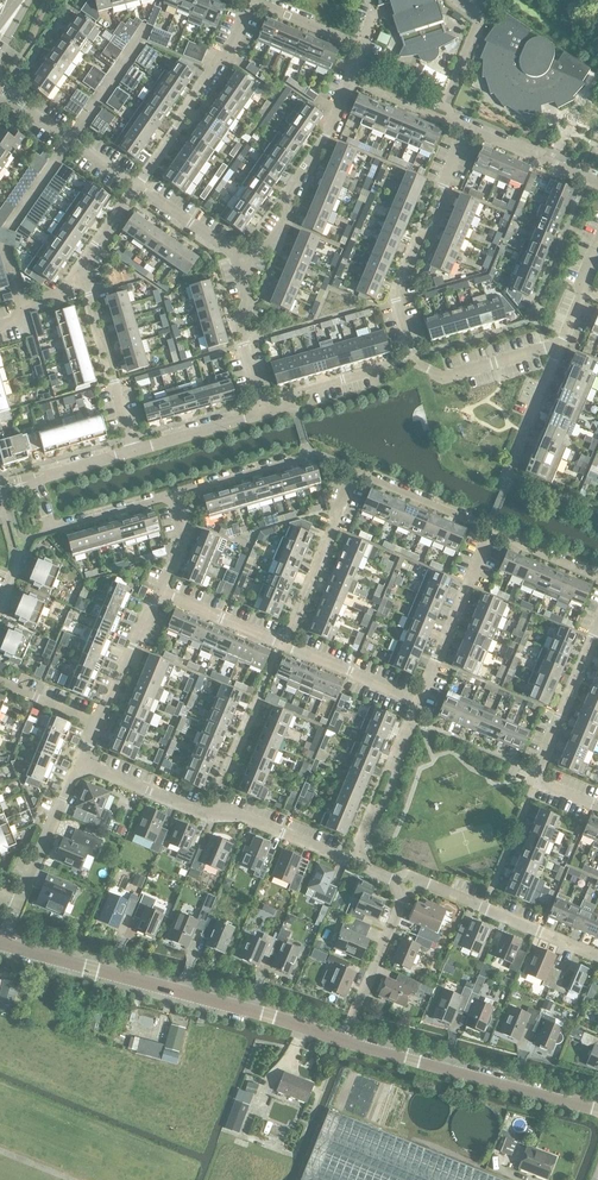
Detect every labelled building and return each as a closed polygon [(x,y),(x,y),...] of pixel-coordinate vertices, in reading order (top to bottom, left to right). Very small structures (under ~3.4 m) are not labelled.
[(98,11),(112,8),(110,0),(88,0),(81,10),(97,22),(100,17),(98,11)] [(163,3),(177,9),(181,0),(165,0),(163,3)] [(177,9),(190,14),(196,0),(181,0),(177,9)] [(187,21),(200,27),(203,20),(212,0),(196,0),(190,14),(187,21)] [(203,20),(217,26),(225,5),(212,0),(203,20)] [(419,54),(421,57),(423,60),(427,61),(431,60),(434,58),(436,55),(437,52),(437,49),(447,44),(457,38),(456,37),(455,38),(445,33),(434,0),(379,0),(379,2),(379,4),(379,6),(377,6),(378,7),(390,3),(404,46),(398,56),(397,56),(397,57),(408,56),(419,54)] [(496,3),(492,0),(486,0),(481,7),(489,13),(496,3)] [(487,42),(480,58),(483,60),(482,77),(485,77),(490,94),(493,93),(504,108),(507,106),(522,115),(523,112),(540,116),(541,113),(540,106),(554,102),(558,108),(574,100),(573,97),(585,84),(582,82),(590,69),(564,52),(557,62),(553,59),(554,57),(554,54),(554,51),(553,48),(552,46),(551,44),(549,42),(547,40),(544,39),(542,38),(539,37),(536,37),(534,38),(531,39),(529,40),(527,42),(524,40),(531,30),(504,13),(484,40),(487,42)] [(78,14),(70,26),(88,39),(96,27),(78,14)] [(140,26),(143,21),(136,17),(133,21),(140,26)] [(130,19),(126,25),(136,31),(140,26),(133,21),(130,19)] [(266,19),(257,40),(269,46),(279,24),(266,19)] [(121,22),(117,28),(121,31),(126,25),(121,22)] [(269,46),(281,51),(290,29),(279,24),(269,46)] [(126,25),(121,31),(131,37),(136,31),(126,25)] [(70,26),(61,38),(80,51),(88,39),(70,26)] [(153,27),(151,34),(169,41),(172,34),(167,32),(153,27)] [(117,37),(121,31),(117,28),(113,34),(117,37)] [(290,29),(281,51),(293,56),(302,34),(290,29)] [(131,37),(121,31),(117,37),(127,44),(131,37)] [(388,46),(392,37),(380,32),(377,41),(388,46)] [(161,46),(166,48),(169,41),(151,34),(148,40),(161,46)] [(293,56),(305,61),(314,39),(302,34),(293,56)] [(61,38),(53,50),(71,62),(80,51),(61,38)] [(305,61),(317,66),(326,44),(314,39),(305,61)] [(109,43),(106,48),(112,52),(118,57),(122,51),(109,43)] [(317,66),(329,71),(338,49),(326,44),(317,66)] [(103,52),(109,57),(112,52),(106,48),(103,52)] [(53,50),(45,62),(63,74),(71,62),(53,50)] [(139,55),(146,59),(149,55),(142,51),(139,55)] [(118,57),(112,52),(109,57),(115,61),(118,57)] [(155,59),(149,55),(146,59),(152,64),(155,59)] [(45,62),(37,73),(55,86),(63,74),(45,62)] [(177,62),(170,73),(187,85),(194,74),(177,62)] [(246,69),(256,76),(260,69),(250,63),(246,69)] [(165,70),(158,80),(163,83),(179,95),(187,85),(170,73),(165,70)] [(86,76),(93,80),(96,76),(89,72),(86,76)] [(125,76),(131,81),(134,76),(128,72),(125,76)] [(236,72),(229,83),(250,98),(258,87),(236,72)] [(29,85),(47,98),(55,86),(37,73),(29,85)] [(266,83),(269,79),(262,74),(259,78),(266,83)] [(102,80),(96,76),(93,80),(99,84),(102,80)] [(140,81),(134,76),(131,81),(137,85),(140,81)] [(286,81),(293,86),(296,82),(289,77),(286,81)] [(269,79),(266,83),(274,88),(276,84),(269,79)] [(158,80),(150,91),(172,106),(179,95),(163,83),(158,80)] [(293,86),(304,94),(309,88),(304,85),(303,87),(296,82),(293,86)] [(229,83),(221,93),(243,108),(250,98),(229,83)] [(288,86),(281,95),(277,100),(282,103),(285,98),(288,92),(289,93),(292,89),(288,86)] [(314,101),(318,95),(309,88),(304,94),(314,101)] [(150,91),(143,101),(165,117),(172,106),(150,91)] [(110,97),(116,102),(119,97),(113,93),(110,97)] [(221,93),(214,104),(231,116),(236,119),(243,108),(221,93)] [(76,104),(80,99),(73,95),(70,99),(76,104)] [(350,114),(362,119),(363,119),(371,100),(358,95),(350,114)] [(125,102),(119,97),(116,102),(122,106),(125,102)] [(86,104),(80,99),(76,104),(70,99),(63,109),(76,118),(86,104)] [(263,106),(267,109),(271,103),(267,100),(263,106)] [(382,105),(371,100),(363,119),(362,119),(360,125),(372,130),(382,105)] [(143,101),(136,112),(158,127),(165,117),(143,101)] [(224,126),(229,129),(236,119),(231,116),(214,104),(207,114),(224,126)] [(305,104),(298,115),(314,126),(322,115),(305,104)] [(394,110),(382,105),(372,130),(384,135),(394,110)] [(267,109),(263,106),(258,112),(263,115),(267,109)] [(394,110),(384,135),(396,140),(406,115),(394,110)] [(285,122),(290,125),(307,137),(314,126),(298,115),(293,111),(285,122)] [(150,138),(158,127),(136,112),(128,123),(150,138)] [(96,119),(102,123),(105,119),(98,114),(96,119)] [(207,114),(200,125),(221,140),(229,129),(224,126),(207,114)] [(406,115),(396,140),(407,144),(418,120),(406,115)] [(111,123),(105,119),(102,123),(108,127),(111,123)] [(418,120),(407,144),(419,149),(430,125),(418,120)] [(248,127),(252,130),(257,124),(252,121),(248,127)] [(143,148),(150,138),(128,123),(121,133),(143,148)] [(200,125),(192,136),(214,151),(221,140),(200,125)] [(283,136),(300,147),(307,137),(290,125),(283,136)] [(432,155),(442,130),(430,125),(419,149),(432,155)] [(0,129),(0,147),(12,155),(24,137),(9,127),(5,133),(0,129)] [(252,130),(248,127),(244,134),(248,136),(252,130)] [(278,132),(276,135),(271,143),(276,146),(293,158),(300,147),(283,136),(278,132)] [(135,159),(143,148),(121,133),(114,144),(135,159)] [(207,161),(214,151),(192,136),(185,146),(207,161)] [(233,148),(238,151),(242,145),(238,142),(233,148)] [(271,143),(263,153),(285,168),(293,158),(276,146),(271,143)] [(357,151),(338,143),(332,155),(351,163),(357,151)] [(199,172),(207,161),(185,146),(178,157),(199,172)] [(4,167),(12,155),(0,147),(0,164),(4,167)] [(484,175),(494,152),(482,147),(472,170),(484,175)] [(238,151),(233,148),(229,155),(233,158),(238,151)] [(47,161),(46,160),(50,155),(46,152),(42,157),(36,153),(26,166),(38,174),(47,161)] [(494,152),(484,175),(496,180),(506,157),(494,152)] [(263,153),(256,164),(278,179),(285,168),(263,153)] [(332,155),(328,167),(346,175),(351,163),(332,155)] [(192,182),(199,172),(178,157),(170,167),(192,182)] [(506,157),(496,180),(508,185),(510,180),(518,162),(506,157)] [(530,167),(518,162),(510,180),(522,185),(530,167)] [(219,170),(223,173),(227,166),(223,163),(219,170)] [(63,164),(56,173),(55,175),(67,183),(74,172),(63,164)] [(256,164),(249,175),(270,190),(278,179),(256,164)] [(170,167),(163,178),(185,193),(192,182),(170,167)] [(328,167),(323,179),(341,187),(346,175),(328,167)] [(223,173),(219,170),(214,176),(219,179),(223,173)] [(425,180),(406,172),(401,184),(420,192),(425,180)] [(55,175),(54,177),(47,187),(58,195),(67,183),(55,175)] [(263,200),(270,190),(249,175),(241,185),(263,200)] [(323,179),(318,191),(336,199),(341,187),(323,179)] [(568,202),(573,189),(551,180),(545,192),(550,194),(568,202)] [(396,196),(415,204),(420,192),(401,184),(396,196)] [(102,207),(104,204),(107,205),(111,199),(109,197),(110,196),(93,185),(85,195),(102,207)] [(204,191),(208,194),(213,188),(208,185),(204,191)] [(256,211),(263,200),(241,185),(234,196),(256,211)] [(52,204),(57,197),(58,195),(47,187),(40,196),(52,204)] [(208,194),(204,191),(200,197),(204,200),(208,194)] [(318,191),(313,203),(331,211),(336,199),(318,191)] [(95,218),(95,217),(102,207),(85,195),(85,196),(80,192),(73,203),(95,218)] [(391,208),(410,216),(415,204),(396,196),(390,193),(385,205),(391,207),(391,208)] [(455,207),(474,215),(479,202),(460,194),(455,207)] [(563,213),(568,202),(550,194),(545,206),(563,213)] [(40,196),(39,198),(32,208),(44,216),(52,204),(40,196)] [(249,221),(256,211),(234,196),(227,206),(249,221)] [(93,225),(97,219),(95,217),(95,218),(73,203),(65,213),(87,228),(90,224),(93,225)] [(313,203),(308,214),(326,222),(331,211),(313,203)] [(558,225),(563,213),(545,206),(541,204),(536,216),(540,218),(558,225)] [(219,217),(224,221),(241,232),(249,221),(227,206),(219,217)] [(450,219),(469,227),(474,215),(455,207),(450,219)] [(38,225),(42,218),(44,216),(32,208),(26,217),(38,225)] [(391,208),(386,220),(405,228),(410,216),(391,208)] [(65,213),(58,224),(80,239),(87,228),(65,213)] [(123,230),(133,238),(145,221),(134,213),(123,230)] [(302,227),(321,235),(326,222),(308,214),(302,227)] [(26,217),(25,219),(20,225),(32,233),(38,225),(26,217)] [(553,237),(558,225),(540,218),(535,230),(553,237)] [(445,230),(464,238),(469,227),(450,219),(445,230)] [(386,220),(381,232),(400,240),(405,228),(386,220)] [(133,238),(144,245),(156,228),(145,221),(133,238)] [(58,224),(50,234),(55,238),(56,238),(73,249),(80,239),(58,224)] [(20,225),(15,232),(18,233),(15,240),(20,241),(22,236),(28,240),(32,233),(20,225)] [(6,244),(11,231),(3,228),(1,236),(0,239),(0,243),(6,244)] [(144,245),(155,252),(166,236),(156,228),(144,245)] [(440,242),(459,250),(464,238),(445,230),(440,242)] [(530,241),(548,249),(553,237),(535,230),(530,241)] [(13,247),(15,240),(18,233),(15,232),(11,231),(6,244),(13,247)] [(319,239),(301,231),(295,243),(314,251),(319,239)] [(492,243),(497,245),(502,234),(497,231),(492,243)] [(381,232),(376,243),(395,251),(400,240),(381,232)] [(155,252),(165,260),(177,243),(166,236),(155,252)] [(55,238),(48,248),(65,260),(66,260),(68,261),(72,254),(71,252),(73,249),(56,238),(55,238)] [(525,239),(521,251),(526,253),(525,253),(543,261),(548,249),(530,241),(525,239)] [(435,254),(454,262),(459,250),(440,242),(435,254)] [(165,260),(176,267),(187,250),(177,243),(165,260)] [(295,243),(290,255),(309,263),(314,251),(295,243)] [(376,243),(371,255),(390,263),(395,251),(376,243)] [(43,245),(36,255),(58,271),(65,260),(48,248),(43,245)] [(198,258),(187,250),(176,267),(187,275),(198,258)] [(516,263),(538,273),(543,261),(525,253),(526,253),(521,251),(516,263)] [(454,262),(435,254),(430,266),(431,267),(429,271),(435,274),(437,269),(449,274),(454,262)] [(36,255),(32,261),(24,272),(29,276),(42,285),(46,278),(51,281),(53,282),(58,276),(56,274),(58,271),(36,255)] [(285,267),(304,275),(309,263),(290,255),(285,267)] [(371,255),(366,267),(385,275),(390,263),(371,255)] [(482,267),(487,269),(492,257),(487,255),(482,267)] [(538,273),(516,263),(511,275),(512,276),(533,284),(538,273)] [(280,279),(299,287),(304,275),(285,267),(280,279)] [(366,267),(361,279),(380,287),(385,275),(366,267)] [(489,275),(492,279),(493,280),(497,269),(492,267),(489,275)] [(436,285),(445,283),(443,274),(434,277),(436,285)] [(528,297),(533,284),(512,276),(506,292),(518,306),(523,294),(528,297)] [(280,279),(275,291),(294,299),(299,287),(280,279)] [(375,299),(380,287),(361,279),(356,291),(375,299)] [(213,293),(210,280),(190,286),(193,299),(213,293)] [(133,289),(131,284),(123,286),(125,292),(133,289)] [(106,297),(110,310),(130,304),(126,291),(106,297)] [(289,311),(294,299),(275,291),(270,303),(289,311)] [(3,295),(5,301),(13,299),(11,293),(3,295)] [(193,299),(197,311),(217,306),(213,293),(193,299)] [(481,327),(493,323),(485,297),(485,295),(472,299),(474,304),(481,327)] [(499,297),(488,300),(487,296),(485,297),(493,323),(506,319),(504,314),(514,311),(502,297),(500,297),(499,297)] [(110,310),(114,322),(133,316),(130,304),(110,310)] [(462,307),(468,330),(481,327),(474,304),(462,307)] [(197,311),(201,324),(220,318),(217,306),(197,311)] [(55,313),(58,325),(78,320),(75,307),(62,310),(61,310),(60,310),(59,310),(58,310),(57,310),(57,311),(56,312),(55,313)] [(449,311),(456,334),(468,330),(462,307),(449,311)] [(32,320),(39,317),(37,311),(30,313),(32,320)] [(437,315),(444,337),(456,334),(449,311),(437,315)] [(444,337),(437,315),(424,318),(431,341),(444,337)] [(114,322),(117,334),(137,329),(133,316),(114,322)] [(39,317),(32,320),(34,327),(41,324),(39,317)] [(201,324),(204,336),(224,330),(220,318),(201,324)] [(58,325),(62,338),(82,332),(78,320),(58,325)] [(117,334),(121,347),(141,341),(137,329),(117,334)] [(204,336),(208,349),(228,343),(224,330),(204,336)] [(390,353),(383,330),(370,334),(377,357),(390,353)] [(62,338),(66,350),(85,344),(82,332),(62,338)] [(370,334),(358,338),(364,360),(377,357),(370,334)] [(39,356),(33,335),(25,337),(32,359),(39,356)] [(358,338),(345,341),(352,364),(364,360),(358,338)] [(124,359),(144,353),(151,352),(147,339),(141,341),(121,347),(124,359)] [(340,368),(333,345),(332,340),(319,344),(320,348),(327,371),(340,368)] [(345,341),(333,345),(340,368),(352,364),(345,341)] [(66,350),(69,362),(89,357),(85,344),(66,350)] [(582,352),(590,355),(592,351),(591,349),(585,346),(582,352)] [(320,348),(308,352),(315,375),(327,371),(320,348)] [(308,352),(296,356),(302,378),(315,375),(308,352)] [(124,359),(128,372),(148,366),(144,353),(124,359)] [(575,353),(570,365),(590,374),(596,362),(575,353)] [(283,359),(290,382),(302,378),(296,356),(283,359)] [(69,362),(73,375),(93,369),(89,357),(69,362)] [(277,386),(290,382),(283,359),(270,363),(277,386)] [(570,365),(565,377),(591,388),(596,376),(590,374),(570,365)] [(96,382),(93,369),(73,375),(76,387),(75,391),(90,387),(90,384),(96,382)] [(217,382),(223,402),(236,398),(230,378),(228,372),(215,376),(217,382)] [(565,377),(560,389),(586,400),(591,388),(565,377)] [(217,382),(205,385),(210,405),(223,402),(217,382)] [(205,385),(192,389),(198,409),(210,405),(205,385)] [(166,390),(167,396),(168,396),(173,416),(186,412),(180,392),(178,387),(166,390)] [(192,389),(180,392),(186,412),(198,409),(192,389)] [(560,389),(555,401),(581,412),(586,400),(560,389)] [(6,396),(0,398),(0,413),(10,410),(6,396)] [(167,396),(155,400),(161,420),(173,416),(168,396),(167,396)] [(148,423),(161,420),(155,400),(142,403),(148,423)] [(550,412),(576,423),(581,412),(555,401),(550,412)] [(51,410),(46,411),(49,421),(54,420),(51,410)] [(576,423),(550,412),(545,424),(566,433),(571,436),(576,423)] [(94,439),(107,435),(103,423),(104,422),(104,421),(104,419),(103,418),(102,417),(101,414),(88,418),(94,439)] [(88,418),(76,421),(82,442),(94,439),(88,418)] [(76,421),(63,425),(69,446),(82,442),(76,421)] [(0,423),(0,460),(1,459),(3,465),(16,462),(9,439),(5,440),(0,423)] [(561,445),(566,433),(545,424),(540,436),(561,445)] [(63,425),(51,428),(57,450),(69,446),(63,425)] [(51,428),(38,432),(43,447),(44,453),(57,450),(51,428)] [(22,435),(9,439),(16,462),(28,458),(27,452),(43,447),(38,432),(22,437),(22,435)] [(535,448),(561,459),(566,447),(561,445),(540,436),(535,448)] [(530,460),(556,471),(561,459),(535,448),(530,460)] [(556,471),(530,460),(525,472),(551,483),(556,471)] [(316,464),(303,468),(308,488),(321,484),(316,464)] [(303,468),(290,472),(296,492),(308,488),(303,468)] [(290,472),(278,475),(284,495),(296,492),(290,472)] [(278,475),(266,479),(271,499),(284,495),(278,475)] [(266,479),(253,482),(259,502),(271,499),(266,479)] [(253,482),(241,486),(247,506),(259,502),(253,482)] [(241,486),(228,490),(234,510),(247,506),(241,486)] [(361,511),(374,516),(383,494),(370,489),(361,511)] [(228,490),(216,493),(222,513),(234,510),(228,490)] [(209,517),(222,513),(216,493),(203,497),(209,517)] [(374,516),(385,521),(395,499),(383,494),(374,516)] [(385,521),(397,526),(406,504),(395,499),(385,521)] [(406,504),(397,526),(409,531),(418,509),(406,504)] [(418,509),(409,531),(421,536),(430,514),(418,509)] [(154,511),(141,515),(147,535),(160,531),(154,511)] [(263,518),(264,521),(266,526),(278,522),(276,514),(263,518)] [(430,514),(421,536),(433,541),(442,519),(430,514)] [(141,515),(129,518),(135,538),(147,535),(141,515)] [(129,518),(117,522),(122,542),(135,538),(129,518)] [(285,537),(308,547),(313,535),(306,532),(310,523),(301,519),(289,523),(290,526),(285,537)] [(442,519),(433,541),(445,546),(454,524),(442,519)] [(117,522),(104,526),(110,545),(122,542),(117,522)] [(454,524),(445,546),(457,551),(466,530),(454,524)] [(104,526),(92,529),(98,549),(110,545),(104,526)] [(92,529),(80,533),(85,553),(98,549),(92,529)] [(202,530),(197,542),(216,550),(223,553),(228,541),(202,530)] [(73,556),(85,553),(80,533),(67,536),(73,556)] [(373,546),(348,536),(343,548),(362,556),(368,558),(373,546)] [(285,538),(283,537),(278,548),(303,559),(308,547),(285,537),(285,538)] [(197,542),(192,554),(211,562),(216,550),(197,542)] [(152,551),(154,558),(167,554),(165,548),(152,551)] [(273,560),(278,563),(298,571),(303,559),(278,548),(273,560)] [(343,548),(338,560),(357,568),(362,556),(343,548)] [(512,575),(520,556),(507,551),(499,570),(512,575)] [(206,574),(211,562),(192,554),(187,566),(206,574)] [(521,579),(523,580),(531,561),(520,556),(512,575),(514,576),(515,578),(519,580),(521,579)] [(38,560),(34,570),(56,579),(62,564),(51,559),(50,562),(45,560),(44,562),(38,560)] [(278,563),(273,560),(268,572),(293,582),(298,571),(278,563)] [(338,560),(333,572),(352,580),(357,568),(338,560)] [(523,580),(521,585),(533,590),(543,566),(531,561),(523,580)] [(201,586),(206,574),(187,566),(182,578),(201,586)] [(543,566),(533,590),(545,595),(555,571),(543,566)] [(452,579),(433,571),(428,569),(423,581),(447,592),(452,579)] [(34,570),(29,581),(35,583),(34,585),(39,588),(38,590),(49,595),(56,579),(34,570)] [(567,576),(555,571),(545,595),(557,600),(567,576)] [(263,584),(268,586),(288,594),(293,582),(268,572),(263,584)] [(333,572),(328,583),(347,592),(347,591),(353,594),(358,582),(352,580),(333,572)] [(557,600),(568,605),(569,605),(571,600),(579,581),(567,576),(557,600)] [(418,593),(442,603),(447,592),(423,581),(418,593)] [(571,600),(583,605),(591,586),(579,581),(571,600)] [(113,582),(108,594),(128,603),(133,590),(113,582)] [(220,594),(228,597),(233,585),(227,583),(226,582),(220,594)] [(328,583),(323,595),(342,603),(347,592),(328,583)] [(148,588),(143,586),(142,585),(137,596),(144,599),(148,588)] [(497,587),(493,585),(490,590),(491,593),(502,598),(504,593),(498,590),(497,587)] [(268,586),(263,598),(283,606),(288,594),(268,586)] [(413,605),(437,615),(442,603),(418,593),(413,605)] [(24,595),(19,605),(41,615),(48,599),(36,594),(35,597),(30,595),(29,597),(24,595)] [(108,594),(103,606),(123,614),(128,603),(108,594)] [(507,604),(483,594),(477,606),(502,616),(507,604)] [(323,595),(318,607),(337,615),(342,603),(323,595)] [(85,599),(80,597),(77,604),(82,606),(85,599)] [(258,610),(277,619),(283,606),(263,598),(258,610)] [(23,625),(35,630),(41,615),(19,605),(15,616),(20,618),(19,620),(24,623),(23,625)] [(380,605),(377,612),(385,615),(387,608),(384,607),(380,605)] [(408,617),(432,627),(437,615),(413,605),(408,617)] [(103,606),(98,618),(118,626),(123,614),(103,606)] [(472,618),(497,628),(502,616),(477,606),(472,618)] [(318,607),(313,619),(332,627),(337,615),(318,607)] [(179,635),(187,616),(174,610),(166,630),(179,635)] [(69,611),(66,618),(71,621),(74,613),(69,611)] [(179,635),(191,640),(199,621),(187,616),(179,635)] [(432,627),(408,617),(402,629),(408,631),(427,639),(432,627)] [(98,618),(93,629),(113,638),(118,626),(98,618)] [(467,629),(487,638),(487,637),(492,640),(497,628),(472,618),(467,629)] [(308,631),(327,639),(333,642),(338,630),(332,627),(313,619),(308,631)] [(199,621),(191,640),(202,645),(210,626),(199,621)] [(515,636),(516,636),(522,638),(524,633),(521,631),(523,625),(518,623),(516,629),(518,630),(515,636)] [(558,625),(553,638),(572,646),(577,634),(558,625)] [(212,655),(222,631),(210,626),(202,645),(200,650),(212,655)] [(108,650),(113,638),(93,629),(88,641),(108,650)] [(467,629),(462,641),(482,649),(481,650),(487,652),(492,640),(487,637),(487,638),(467,629)] [(33,634),(21,630),(20,632),(15,630),(14,632),(9,630),(4,641),(26,650),(33,634)] [(61,642),(68,644),(72,632),(64,630),(61,642)] [(226,655),(234,636),(222,631),(212,655),(223,660),(226,655)] [(408,631),(403,643),(422,651),(427,639),(408,631)] [(226,655),(238,660),(246,641),(234,636),(226,655)] [(516,636),(514,642),(511,641),(508,647),(513,649),(516,643),(519,644),(522,638),(516,636)] [(50,637),(42,655),(50,658),(57,641),(50,637)] [(567,658),(572,646),(553,638),(548,650),(567,658)] [(393,652),(417,663),(422,651),(403,643),(398,640),(393,652)] [(26,650),(4,641),(0,651),(5,653),(4,656),(9,658),(8,660),(20,665),(26,650)] [(103,662),(108,650),(88,641),(83,653),(103,662)] [(238,660),(250,665),(258,646),(246,641),(238,660)] [(457,653),(482,664),(487,652),(481,650),(482,649),(462,641),(457,653)] [(258,646),(250,665),(262,670),(270,651),(258,646)] [(567,658),(548,650),(543,647),(538,659),(562,669),(567,658)] [(388,664),(412,675),(417,663),(393,652),(388,664)] [(98,674),(103,662),(83,653),(78,665),(98,674)] [(452,665),(471,673),(477,676),(482,664),(457,653),(452,665)] [(145,667),(164,675),(169,663),(150,655),(145,667)] [(51,664),(56,666),(60,658),(55,656),(51,664)] [(275,676),(288,681),(296,662),(283,656),(275,676)] [(557,681),(562,669),(538,659),(533,671),(538,673),(557,681)] [(40,661),(35,673),(42,676),(48,664),(40,661)] [(0,662),(0,672),(6,675),(10,666),(0,662)] [(288,681),(299,686),(307,667),(296,662),(288,681)] [(93,685),(98,674),(78,665),(73,677),(93,685)] [(159,687),(164,675),(145,667),(140,679),(159,687)] [(299,686),(311,691),(319,672),(307,667),(299,686)] [(321,700),(323,696),(331,677),(319,672),(311,691),(309,695),(321,700)] [(552,693),(557,681),(538,673),(533,685),(552,693)] [(216,679),(222,681),(227,683),(229,678),(218,674),(216,679)] [(88,698),(93,685),(73,677),(68,689),(88,698)] [(323,696),(335,701),(344,682),(331,677),(323,696)] [(159,687),(140,679),(135,691),(154,699),(159,701),(164,689),(159,687)] [(593,682),(588,694),(597,699),(597,685),(593,682)] [(242,693),(222,685),(216,683),(211,695),(217,697),(237,706),(242,693)] [(240,688),(252,694),(255,686),(251,684),(250,687),(247,686),(242,684),(240,688)] [(552,693),(533,685),(528,697),(547,705),(552,693)] [(502,696),(504,691),(492,686),(491,691),(502,696)] [(154,699),(135,691),(133,695),(130,694),(128,699),(130,701),(130,702),(149,711),(154,699)] [(448,691),(438,716),(450,721),(460,696),(448,691)] [(504,691),(502,696),(514,701),(516,696),(504,691)] [(588,694),(583,706),(597,712),(597,699),(588,694)] [(278,705),(280,700),(281,698),(275,695),(272,702),(278,705)] [(460,696),(450,721),(462,726),(470,706),(472,701),(460,696)] [(217,697),(212,709),(232,717),(237,706),(217,697)] [(125,714),(144,722),(149,725),(154,713),(149,711),(130,702),(129,704),(126,704),(124,709),(126,710),(125,714)] [(272,706),(267,719),(288,727),(293,715),(272,706)] [(397,718),(395,716),(370,706),(365,718),(390,728),(391,724),(394,724),(397,718)] [(470,706),(462,726),(474,731),(482,711),(481,711),(470,706)] [(474,731),(486,736),(494,716),(494,717),(497,711),(484,706),(481,711),(482,711),(474,731)] [(583,706),(578,718),(597,726),(597,712),(583,706)] [(212,709),(207,721),(227,729),(232,717),(212,709)] [(139,734),(144,722),(125,714),(120,726),(139,734)] [(51,716),(46,728),(66,737),(72,724),(51,716)] [(505,721),(494,717),(494,716),(486,736),(497,741),(505,721)] [(332,718),(329,725),(327,730),(336,734),(337,731),(334,727),(337,720),(332,718)] [(360,730),(366,732),(385,740),(390,728),(365,718),(360,730)] [(573,730),(597,740),(597,739),(597,726),(578,718),(573,730)] [(267,719),(262,730),(283,739),(288,727),(267,719)] [(207,721),(202,733),(222,741),(227,729),(207,721)] [(505,721),(497,741),(509,746),(517,726),(505,721)] [(115,738),(140,748),(144,737),(139,734),(120,726),(115,738)] [(517,726),(509,746),(521,751),(530,731),(517,726)] [(46,728),(41,740),(61,748),(66,737),(46,728)] [(262,730),(257,742),(278,751),(283,739),(262,730)] [(327,730),(322,742),(327,744),(330,737),(336,735),(336,734),(327,730)] [(573,730),(568,742),(587,750),(593,752),(597,740),(573,730)] [(386,742),(384,741),(385,740),(366,732),(361,744),(380,752),(381,748),(384,748),(386,742)] [(202,733),(197,744),(217,753),(222,741),(202,733)] [(140,748),(115,738),(110,750),(134,761),(140,748)] [(41,740),(36,752),(56,760),(61,748),(41,740)] [(257,742),(252,754),(273,763),(278,751),(257,742)] [(322,742),(319,748),(317,753),(326,757),(327,754),(324,750),(327,744),(322,742)] [(356,756),(375,764),(375,763),(378,763),(380,757),(378,756),(380,752),(361,744),(355,742),(350,753),(356,756)] [(568,742),(563,754),(582,762),(587,750),(568,742)] [(212,765),(217,753),(197,744),(192,756),(212,765)] [(36,752),(31,763),(52,772),(56,760),(36,752)] [(317,753),(314,760),(312,765),(317,767),(320,761),(325,760),(326,757),(317,753)] [(370,776),(375,764),(356,756),(350,753),(345,765),(351,768),(351,767),(370,776)] [(268,774),(273,763),(252,754),(247,766),(268,774)] [(558,766),(577,774),(583,776),(588,764),(582,762),(563,754),(558,766)] [(207,777),(212,765),(192,756),(187,768),(207,777)] [(46,784),(52,772),(31,763),(26,776),(28,777),(25,783),(29,784),(28,785),(38,789),(41,782),(46,784)] [(263,786),(268,774),(247,766),(243,778),(263,786)] [(370,781),(368,780),(370,776),(351,767),(351,768),(346,779),(365,787),(367,787),(370,781)] [(202,789),(207,777),(187,768),(181,780),(202,789)] [(268,788),(263,786),(243,778),(237,790),(263,801),(268,788)] [(360,799),(365,787),(346,779),(341,791),(360,799)] [(84,822),(99,828),(107,831),(112,818),(113,815),(111,812),(109,810),(102,807),(108,793),(87,784),(77,806),(88,810),(84,822)] [(360,805),(358,803),(360,799),(341,791),(336,803),(355,811),(358,811),(360,805)] [(356,813),(355,812),(355,811),(336,803),(331,815),(350,823),(352,819),(354,819),(356,813)] [(158,853),(166,834),(158,831),(164,816),(146,808),(136,833),(153,841),(149,849),(158,853)] [(14,823),(32,819),(30,809),(12,814),(14,823)] [(535,821),(554,829),(559,817),(540,809),(535,821)] [(320,825),(344,835),(345,835),(350,823),(331,815),(325,812),(320,825)] [(597,832),(597,820),(590,816),(582,835),(594,841),(597,832)] [(6,819),(0,821),(0,839),(12,834),(6,819)] [(554,829),(535,821),(530,833),(549,841),(555,843),(560,832),(554,829)] [(190,864),(196,850),(188,847),(195,829),(179,822),(170,844),(180,848),(176,858),(190,864)] [(96,856),(103,840),(80,830),(75,844),(63,839),(55,859),(80,869),(87,854),(94,857),(96,856)] [(525,845),(544,853),(549,841),(530,833),(525,845)] [(18,849),(12,834),(0,839),(0,852),(1,854),(6,851),(7,854),(18,849)] [(220,870),(231,844),(212,836),(205,851),(199,849),(191,867),(202,872),(205,864),(220,870)] [(240,859),(257,866),(254,875),(263,879),(272,857),(266,855),(270,844),(255,838),(250,849),(246,847),(240,859)] [(544,853),(525,845),(520,856),(539,865),(544,867),(547,862),(545,857),(542,856),(544,853)] [(297,892),(303,876),(295,873),(302,858),(283,850),(272,876),(291,884),(289,889),(297,892)] [(534,876),(539,865),(520,856),(515,868),(534,876)] [(318,865),(309,887),(306,895),(313,897),(330,905),(337,887),(328,883),(334,871),(318,865)] [(510,880),(534,891),(540,878),(534,876),(515,868),(510,880)] [(78,886),(58,878),(48,874),(45,881),(45,882),(36,903),(62,915),(68,902),(71,904),(78,886)] [(132,885),(141,889),(146,879),(137,874),(132,885)] [(534,891),(510,880),(505,892),(529,903),(534,891)] [(257,896),(263,898),(266,889),(260,887),(257,896)] [(349,915),(351,916),(354,917),(362,921),(365,914),(377,919),(385,902),(363,893),(357,907),(353,905),(349,915)] [(570,898),(558,893),(548,917),(560,922),(568,903),(570,898)] [(131,916),(137,902),(129,898),(128,901),(111,894),(100,919),(117,927),(123,913),(131,916)] [(153,937),(163,914),(165,910),(153,905),(156,900),(143,894),(137,909),(144,912),(136,930),(153,937)] [(437,944),(442,933),(436,930),(445,909),(428,902),(426,906),(418,903),(411,920),(426,927),(422,937),(432,942),(437,944)] [(560,922),(572,927),(580,908),(568,903),(560,922)] [(572,927),(584,932),(592,913),(580,908),(572,927)] [(209,916),(210,914),(210,913),(202,909),(197,920),(179,913),(169,938),(187,946),(195,927),(203,931),(209,916)] [(316,925),(317,923),(320,924),(323,917),(320,916),(320,915),(311,911),(307,921),(316,925)] [(595,937),(597,931),(597,916),(592,913),(584,932),(595,937)] [(224,954),(235,927),(209,916),(203,931),(202,933),(209,936),(205,946),(224,954)] [(366,938),(371,925),(362,921),(354,917),(351,924),(345,922),(334,948),(361,959),(369,939),(366,938)] [(480,954),(490,928),(471,920),(466,932),(459,929),(452,945),(460,949),(461,946),(480,954)] [(281,928),(277,939),(273,948),(280,951),(273,967),(290,974),(300,950),(286,944),(291,932),(281,928)] [(269,957),(270,954),(273,948),(277,939),(264,934),(261,940),(250,935),(240,958),(257,965),(263,950),(270,953),(268,957),(269,957)] [(509,969),(518,972),(527,953),(518,949),(521,941),(504,934),(495,956),(512,963),(509,969)] [(429,950),(432,942),(422,937),(417,935),(414,943),(403,938),(393,962),(410,969),(419,945),(429,950)] [(315,947),(322,949),(324,942),(317,940),(315,947)] [(550,988),(558,969),(550,966),(555,955),(537,947),(526,973),(543,981),(542,984),(550,988)] [(326,961),(328,954),(322,951),(319,958),(326,961)] [(336,965),(334,971),(330,969),(326,971),(322,982),(323,986),(327,987),(326,988),(345,996),(355,972),(347,969),(350,962),(330,954),(327,961),(336,965)] [(566,973),(558,969),(550,988),(564,993),(569,990),(578,994),(589,969),(570,962),(566,973)] [(417,993),(421,983),(408,977),(405,985),(387,977),(379,995),(405,1006),(411,991),(417,993)] [(0,994),(0,1011),(10,1014),(18,983),(4,979),(0,994)] [(456,992),(460,985),(449,979),(445,985),(456,992)] [(466,1005),(473,989),(472,989),(474,984),(467,981),(461,996),(444,989),(433,1015),(451,1022),(459,1003),(466,1005)] [(473,989),(466,1005),(473,1008),(467,1024),(483,1031),(485,1025),(487,1026),(488,1025),(489,1024),(490,1022),(491,1019),(491,1016),(491,1015),(490,1014),(493,1007),(491,1006),(493,1001),(485,998),(483,1003),(477,1000),(481,992),(473,989)] [(549,1011),(553,1001),(545,999),(542,1008),(549,1011)] [(535,1025),(540,1012),(529,1007),(526,1013),(511,1006),(501,1032),(519,1040),(526,1021),(535,1025)] [(540,1012),(535,1025),(542,1028),(536,1043),(540,1045),(539,1047),(547,1050),(548,1048),(552,1049),(555,1043),(556,1044),(557,1044),(558,1044),(559,1044),(560,1043),(561,1043),(561,1042),(562,1041),(563,1041),(563,1040),(563,1039),(563,1038),(563,1037),(563,1036),(562,1035),(562,1034),(561,1033),(560,1033),(559,1032),(561,1027),(555,1025),(556,1018),(540,1012)] [(175,1063),(178,1052),(184,1030),(171,1026),(164,1052),(161,1052),(163,1044),(135,1037),(131,1051),(175,1063)] [(81,1028),(78,1036),(91,1040),(93,1032),(81,1028)] [(591,1035),(584,1032),(580,1042),(581,1045),(586,1047),(589,1045),(594,1048),(588,1063),(597,1067),(597,1038),(591,1035)] [(284,1073),(277,1090),(306,1101),(313,1084),(284,1073)] [(256,1092),(259,1082),(248,1080),(246,1089),(256,1092)] [(225,1128),(239,1133),(249,1105),(235,1100),(225,1128)] [(493,1128),(493,1123),(491,1118),(489,1114),(486,1110),(481,1106),(477,1104),(471,1103),(467,1103),(462,1103),(458,1105),(454,1107),(450,1110),(447,1114),(445,1118),(443,1123),(443,1128),(443,1133),(445,1137),(447,1141),(450,1145),(453,1148),(457,1151),(462,1152),(467,1153),(472,1153),(478,1151),(482,1149),(486,1146),(489,1142),(491,1138),(493,1133),(493,1128)] [(329,1109),(300,1179),(503,1179),(329,1109)] [(506,1137),(500,1152),(511,1156),(516,1142),(506,1137)] [(556,1157),(528,1146),(519,1168),(547,1178),(556,1157)]
